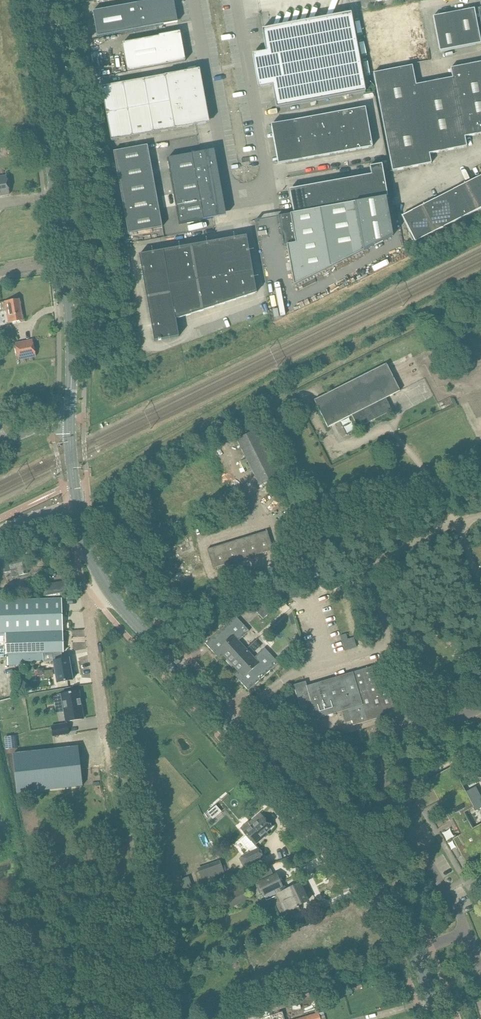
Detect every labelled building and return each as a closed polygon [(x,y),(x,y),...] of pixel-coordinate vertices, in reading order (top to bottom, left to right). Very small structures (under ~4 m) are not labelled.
[(97,37),(178,22),(174,0),(155,0),(93,11),(97,37)] [(408,6),(396,7),(400,41),(424,38),(419,8),(408,9),(408,6)] [(474,9),(433,17),(440,51),(480,43),(474,9)] [(316,20),(315,21),(314,25),(307,22),(306,22),(305,26),(298,24),(297,24),(296,28),(289,25),(287,29),(280,27),(278,31),(271,29),(262,30),(266,53),(252,55),(258,89),(272,87),(276,109),(366,93),(351,14),(342,16),(340,20),(333,17),(331,21),(325,19),(324,19),(323,23),(316,20)] [(184,60),(179,33),(123,43),(128,72),(185,61),(185,60),(184,60)] [(451,68),(453,78),(458,104),(480,99),(480,63),(451,68)] [(412,66),(374,73),(383,120),(421,113),(416,85),(412,66)] [(101,87),(111,141),(209,123),(200,69),(101,87)] [(453,78),(416,85),(421,113),(422,119),(460,111),(458,104),(453,78)] [(458,104),(460,111),(465,137),(480,133),(480,99),(458,104)] [(271,125),(278,164),(372,147),(365,108),(271,125)] [(460,111),(422,119),(429,153),(466,146),(465,137),(460,111)] [(421,113),(383,120),(393,170),(431,163),(429,153),(422,119),(421,113)] [(162,227),(148,145),(113,151),(128,233),(162,227)] [(167,159),(179,224),(226,216),(214,150),(167,159)] [(382,164),(370,166),(371,175),(372,176),(376,199),(386,197),(388,197),(382,164)] [(371,175),(360,177),(361,178),(365,201),(376,199),(372,176),(371,175)] [(10,194),(7,176),(0,177),(0,196),(10,194)] [(465,184),(478,209),(480,208),(480,176),(465,184)] [(360,177),(349,179),(349,180),(353,203),(365,201),(361,178),(360,177)] [(349,179),(337,181),(337,182),(342,205),(353,203),(349,180),(349,179)] [(337,181),(326,183),(326,184),(330,207),(342,205),(337,182),(337,181)] [(326,183),(314,185),(314,187),(318,209),(330,207),(326,184),(326,183)] [(445,194),(444,194),(457,220),(478,209),(465,184),(445,194)] [(314,185),(302,187),(303,189),(307,211),(318,209),(314,187),(314,185)] [(302,187),(289,190),(294,214),(307,211),(303,189),(302,187)] [(444,194),(423,205),(435,231),(457,220),(444,194)] [(307,211),(294,214),(277,217),(277,218),(279,218),(284,246),(287,246),(294,286),(393,236),(386,197),(376,199),(365,201),(353,203),(342,205),(330,207),(318,209),(307,211)] [(423,205),(402,216),(415,241),(435,231),(423,205)] [(139,255),(154,341),(179,336),(176,319),(257,293),(247,236),(139,255)] [(19,299),(0,302),(0,303),(2,311),(6,311),(9,323),(23,321),(19,299)] [(33,340),(16,343),(19,360),(36,356),(33,340)] [(324,395),(314,400),(328,427),(329,427),(352,415),(358,428),(373,420),(392,411),(386,398),(387,397),(400,391),(387,365),(387,364),(324,395)] [(255,430),(237,439),(260,485),(279,476),(255,430)] [(207,549),(213,568),(217,567),(218,571),(230,568),(229,563),(273,550),(267,531),(207,549)] [(67,592),(65,581),(42,585),(43,596),(67,592)] [(0,601),(0,633),(5,633),(62,631),(61,599),(0,601)] [(262,605),(255,611),(263,619),(269,613),(262,605)] [(215,622),(208,614),(193,628),(200,636),(215,622)] [(246,649),(239,641),(249,631),(235,616),(205,644),(214,653),(218,650),(227,660),(226,661),(230,665),(246,649)] [(62,631),(5,633),(5,637),(6,662),(8,662),(8,666),(21,665),(23,662),(44,661),(44,662),(54,661),(62,659),(61,652),(63,652),(62,631)] [(289,647),(283,653),(290,661),(297,655),(289,647)] [(248,690),(272,668),(278,663),(265,648),(254,658),(246,649),(230,665),(233,668),(234,667),(243,677),(240,681),(248,690)] [(62,659),(54,661),(57,682),(73,680),(69,658),(62,659)] [(306,681),(294,685),(307,729),(317,726),(315,722),(320,720),(316,709),(339,702),(342,711),(348,709),(353,725),(386,716),(395,713),(381,664),(380,664),(352,672),(307,686),(306,681)] [(19,686),(15,690),(21,696),(25,691),(19,686)] [(61,694),(66,722),(83,719),(79,691),(61,694)] [(69,734),(67,724),(52,726),(53,736),(69,734)] [(78,747),(14,754),(16,770),(18,793),(82,786),(78,747)] [(428,779),(440,802),(442,806),(444,805),(445,808),(444,809),(450,820),(452,819),(460,834),(458,836),(463,846),(457,849),(465,863),(471,860),(473,859),(480,855),(480,824),(474,827),(465,812),(473,808),(475,811),(480,808),(480,796),(471,801),(466,792),(453,766),(428,779)] [(216,805),(207,813),(213,819),(222,812),(216,805)] [(253,820),(249,823),(248,822),(240,828),(244,833),(246,836),(240,840),(251,852),(239,858),(244,867),(263,858),(258,849),(255,845),(264,836),(263,835),(272,827),(261,813),(253,820)] [(219,861),(198,868),(199,872),(202,879),(202,880),(224,873),(221,864),(219,861)] [(259,882),(257,883),(263,895),(275,889),(281,886),(275,874),(274,875),(259,882)] [(170,891),(168,878),(156,880),(158,893),(170,891)] [(290,888),(284,892),(283,892),(287,899),(284,901),(290,914),(299,910),(298,907),(298,906),(308,901),(300,884),(290,888)] [(230,894),(224,897),(229,909),(249,899),(243,887),(230,894)] [(330,999),(324,1001),(329,1016),(335,1014),(330,999)] [(318,1011),(315,1012),(315,1014),(298,1018),(320,1018),(318,1011)]
